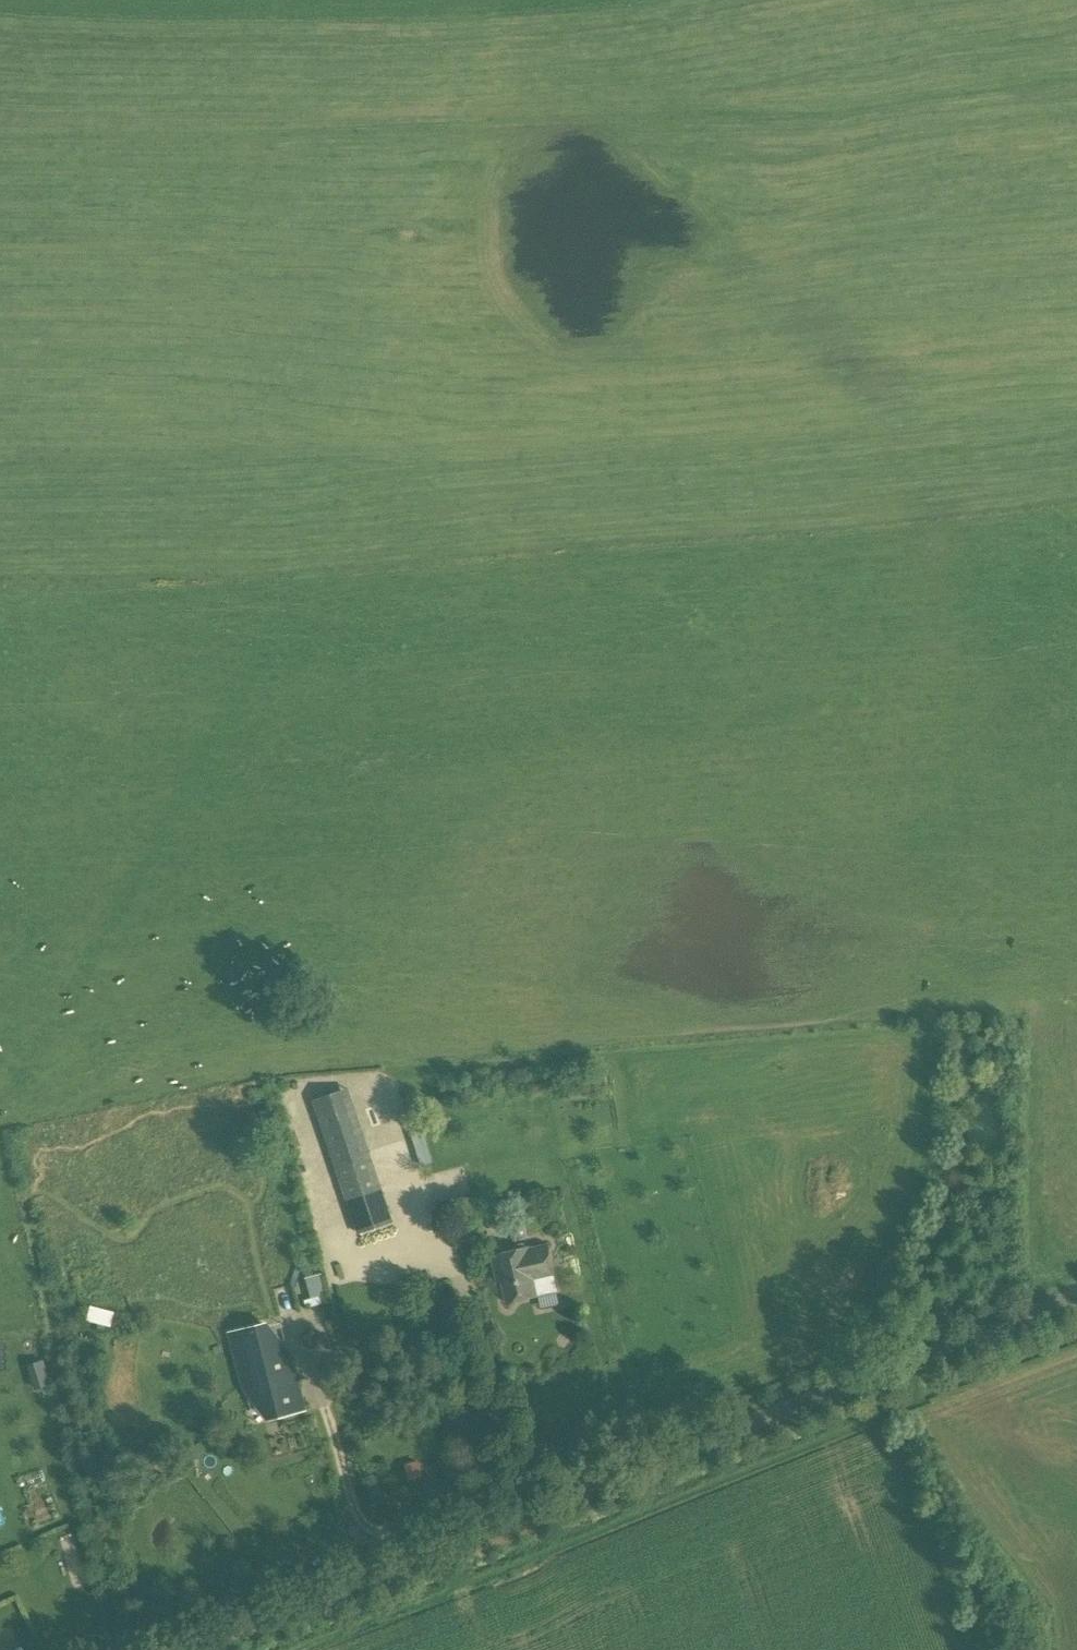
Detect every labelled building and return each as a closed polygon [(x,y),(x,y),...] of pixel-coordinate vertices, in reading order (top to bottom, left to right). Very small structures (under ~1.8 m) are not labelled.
[(358,1233),(392,1222),(347,1089),(313,1100),(358,1233)] [(489,1227),(505,1223),(501,1210),(486,1213),(489,1227)] [(528,1248),(493,1256),(497,1275),(501,1275),(507,1303),(557,1292),(547,1246),(528,1251),(528,1248)] [(328,1302),(320,1273),(305,1277),(311,1298),(304,1300),(306,1308),(328,1302)] [(266,1320),(227,1331),(242,1387),(267,1419),(306,1410),(292,1354),(266,1320)] [(32,1361),(37,1384),(53,1381),(48,1357),(32,1361)]
